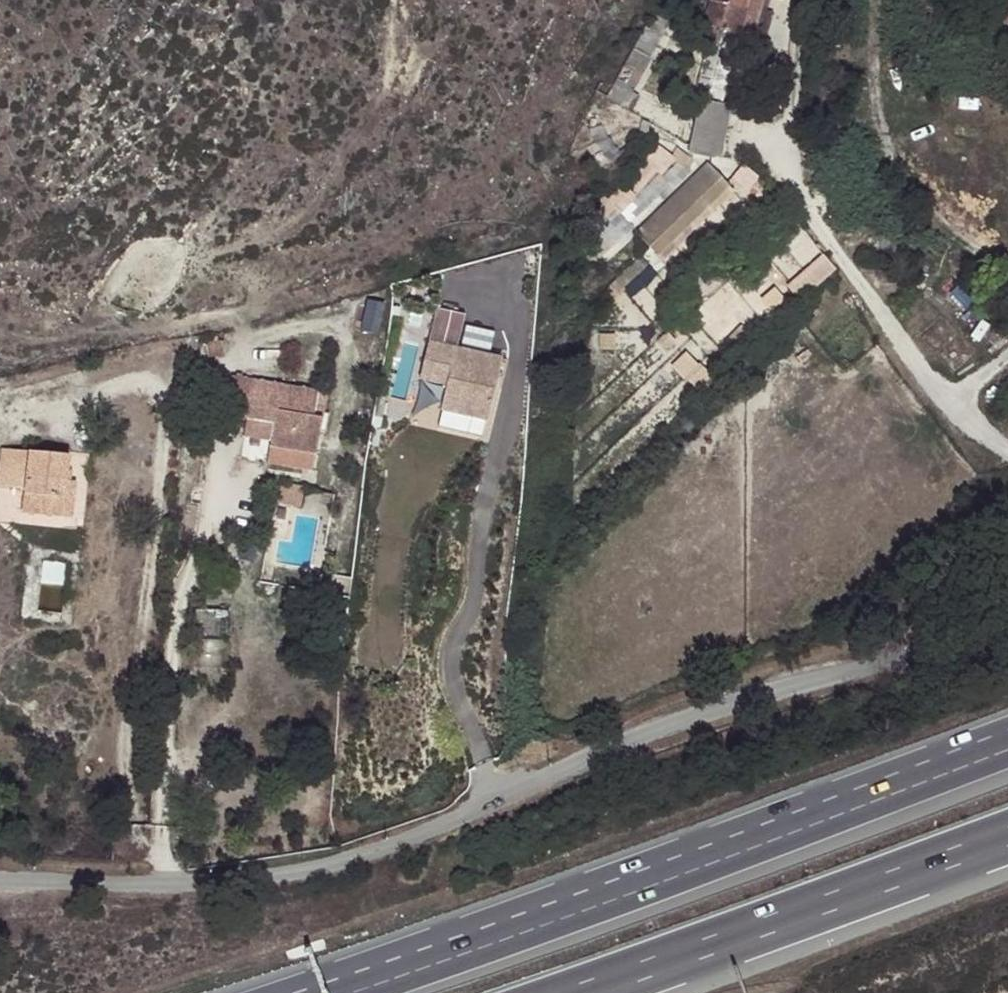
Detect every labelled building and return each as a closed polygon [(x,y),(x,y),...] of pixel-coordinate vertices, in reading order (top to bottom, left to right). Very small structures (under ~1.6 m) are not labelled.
[(703,102),(719,105),(739,36),(736,34),(747,0),(710,0),(702,26),(718,31),(709,63),(713,64),(703,102)] [(671,26),(651,15),(605,97),(628,110),(671,26)] [(719,105),(703,102),(693,100),(684,136),(717,143),(726,107),(719,105)] [(713,158),(717,143),(684,136),(680,151),(713,158)] [(656,163),(638,178),(627,187),(639,200),(666,175),(656,163)] [(647,249),(719,180),(706,166),(633,234),(647,249)] [(727,188),(719,180),(647,249),(654,256),(663,265),(670,259),(661,250),(727,188)] [(620,216),(609,204),(583,227),(593,239),(620,216)] [(647,267),(639,259),(605,292),(613,300),(647,267)] [(496,355),(431,342),(423,378),(450,384),(445,409),(491,419),(499,383),(490,381),(496,355)] [(246,423),(252,384),(232,380),(226,420),(246,423)] [(325,396),(252,384),(246,423),(273,428),(269,450),(315,458),(325,396)] [(23,497),(22,517),(70,521),(74,485),(66,484),(69,458),(1,452),(0,464),(0,489),(24,492),(23,497)] [(76,459),(69,458),(66,484),(74,485),(76,459)] [(305,506),(308,487),(282,483),(279,502),(305,506)]
